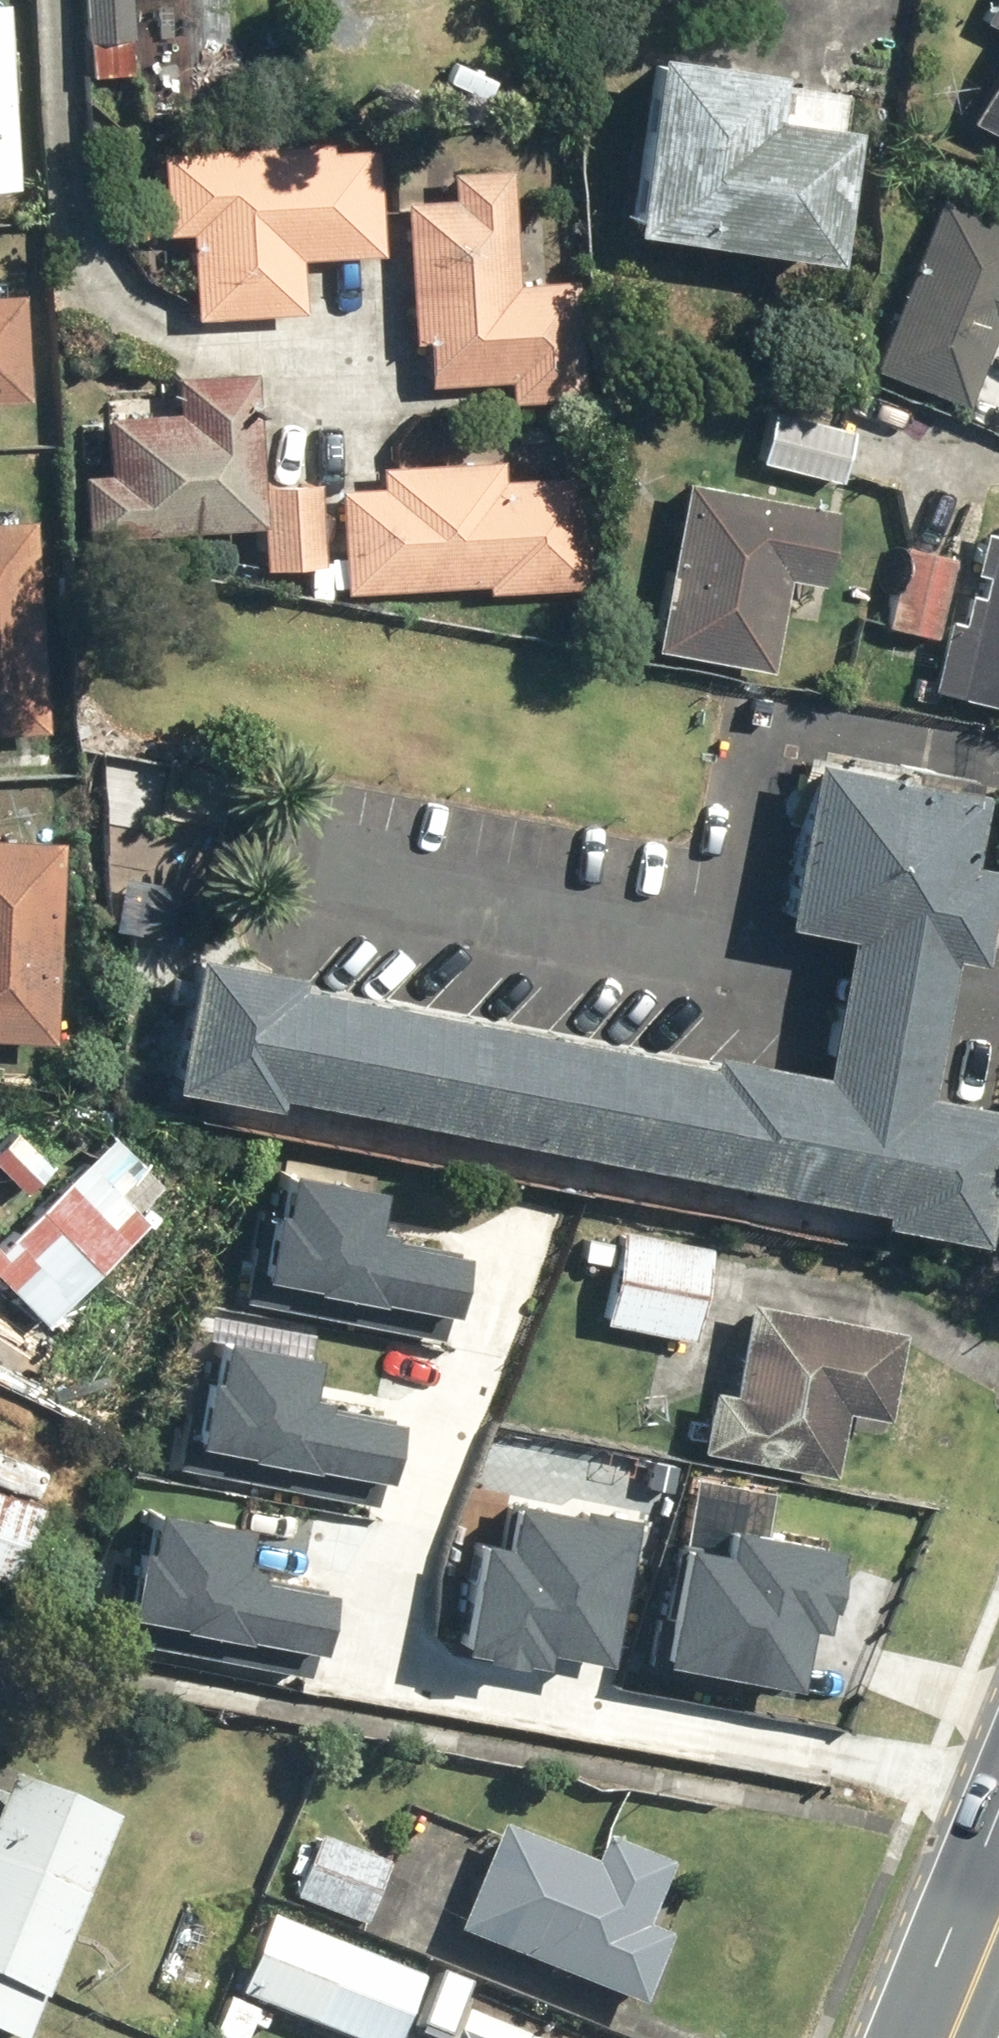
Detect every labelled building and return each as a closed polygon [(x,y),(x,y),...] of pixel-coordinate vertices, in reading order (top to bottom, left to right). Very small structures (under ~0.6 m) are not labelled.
[(22,181),(18,0),(0,0),(0,182),(22,181)] [(93,76),(134,77),(136,0),(84,0),(83,46),(94,46),(93,76)] [(146,111),(216,109),(213,0),(143,0),(146,111)] [(984,16),(998,25),(998,0),(993,0),(984,16)] [(792,58),(660,41),(637,219),(845,245),(862,115),(786,106),(792,58)] [(975,112),(998,125),(998,71),(975,112)] [(385,141),(168,143),(168,227),(200,227),(201,310),(308,309),(307,252),(386,251),(385,141)] [(522,155),(414,157),(418,341),(434,341),(435,381),(510,379),(510,396),(589,394),(587,273),(525,275),(522,155)] [(875,360),(969,399),(998,327),(998,212),(944,190),(875,360)] [(0,286),(0,398),(34,396),(30,285),(0,286)] [(179,403),(110,404),(111,468),(86,468),(86,535),(161,535),(161,524),(267,523),(267,561),(325,561),(325,478),(267,478),(266,361),(179,361),(179,403)] [(505,459),(392,461),(392,485),(347,485),(349,582),(494,581),(494,588),(593,587),(592,473),(506,474),(505,459)] [(847,499),(694,472),(665,641),(776,660),(792,572),(833,579),(847,499)] [(0,510),(0,730),(49,728),(40,508),(0,510)] [(987,586),(972,583),(966,613),(953,610),(938,687),(998,699),(998,523),(987,586)] [(957,556),(902,544),(884,625),(939,637),(957,556)] [(987,1220),(998,1157),(998,1091),(922,1077),(938,987),(946,947),(998,957),(998,950),(998,780),(811,746),(780,911),(858,925),(850,969),(833,1063),(702,1039),(700,1047),(291,973),(293,965),(197,947),(174,1072),(987,1220)] [(0,830),(0,1032),(61,1034),(69,832),(0,830)] [(0,1149),(46,1181),(74,1142),(28,1109),(0,1149)] [(52,1322),(162,1218),(145,1200),(173,1174),(128,1128),(7,1243),(0,1235),(0,1268),(52,1322)] [(450,1236),(361,1221),(369,1173),(281,1158),(273,1207),(255,1204),(240,1290),(436,1322),(450,1236)] [(716,1241),(626,1223),(623,1237),(588,1230),(583,1252),(618,1259),(607,1316),(697,1334),(716,1241)] [(910,1322),(754,1294),(737,1385),(714,1381),(702,1445),(841,1470),(852,1405),(894,1413),(910,1322)] [(381,1404),(292,1389),(300,1341),(212,1326),(204,1374),(186,1371),(171,1457),(367,1490),(381,1404)] [(0,1451),(0,1576),(14,1580),(50,1466),(0,1451)] [(508,1489),(501,1532),(474,1528),(457,1630),(544,1644),(546,1630),(601,1639),(623,1508),(508,1489)] [(319,1573),(230,1558),(238,1511),(150,1496),(141,1544),(123,1541),(109,1627),(305,1659),(319,1573)] [(795,1679),(807,1611),(811,1611),(826,1526),(719,1507),(714,1536),(668,1528),(647,1654),(795,1679)] [(0,1816),(0,2030),(20,2037),(34,2037),(129,1817),(20,1770),(0,1816)] [(506,1823),(463,1927),(646,2004),(676,1933),(651,1923),(677,1859),(615,1833),(603,1864),(506,1823)] [(400,1860),(315,1826),(288,1895),(373,1929),(400,1860)] [(278,1914),(246,1990),(360,2037),(408,2037),(432,1980),(278,1914)] [(460,2025),(455,2037),(491,2037),(460,2025)]
